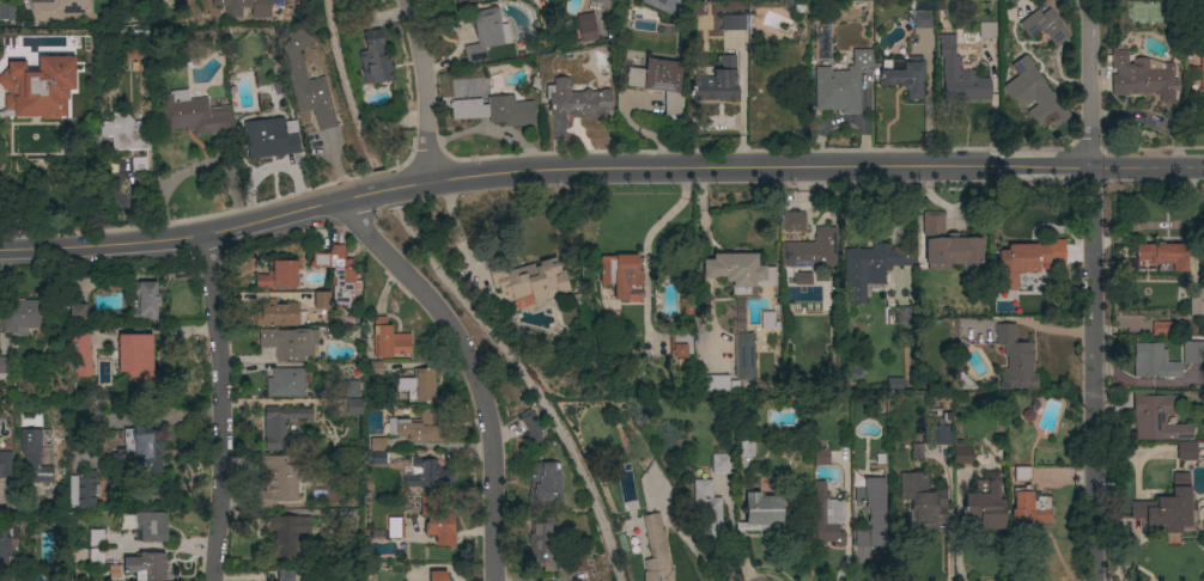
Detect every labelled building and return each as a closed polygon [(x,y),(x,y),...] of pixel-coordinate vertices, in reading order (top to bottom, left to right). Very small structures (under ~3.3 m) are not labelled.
[(53,2),(53,0),(89,0),(89,14),(61,14),(61,22),(30,22),(30,2),(53,2)] [(213,5),(213,0),(269,0),(267,17),(253,16),(254,10),(241,8),(239,17),(226,16),(226,6),(213,5)] [(604,11),(604,0),(587,0),(587,10),(604,11)] [(637,3),(670,18),(678,0),(639,0),(637,3)] [(16,20),(0,20),(0,2),(16,4),(16,20)] [(484,48),(486,60),(467,63),(463,47),(478,44),(472,12),(498,7),(501,25),(507,24),(511,43),(484,48)] [(1038,10),(1041,14),(1050,8),(1059,22),(1057,23),(1069,37),(1054,48),(1044,33),(1042,35),(1039,30),(1028,37),(1017,24),(1038,10)] [(912,29),(912,12),(934,12),(934,29),(912,29)] [(597,39),(579,43),(576,16),(592,13),(597,39)] [(753,16),(754,30),(722,31),(722,16),(753,16)] [(996,38),(979,38),(979,23),(996,22),(996,38)] [(308,80),(324,77),(336,127),(318,132),(312,110),(297,115),(290,85),(292,84),(282,45),(290,38),(286,36),(297,25),(308,36),(309,35),(314,39),(300,53),(308,80)] [(829,59),(819,59),(819,27),(829,27),(829,59)] [(360,60),(359,59),(358,56),(359,53),(366,51),(363,32),(366,32),(366,30),(377,29),(378,30),(379,29),(383,47),(381,48),(382,56),(388,55),(389,65),(393,65),(394,69),(390,71),(393,80),(372,85),(371,84),(365,85),(360,60)] [(990,100),(957,100),(957,103),(943,103),(942,59),(940,59),(938,35),(955,35),(955,44),(954,44),(954,54),(955,54),(955,56),(959,56),(959,71),(975,71),(975,79),(990,78),(990,100)] [(1174,80),(1178,80),(1178,92),(1174,92),(1174,104),(1170,104),(1170,105),(1162,105),(1162,104),(1160,104),(1160,96),(1155,96),(1155,93),(1137,93),(1137,94),(1130,94),(1130,93),(1127,93),(1127,96),(1111,96),(1111,75),(1117,75),(1117,69),(1111,69),(1111,51),(1112,51),(1112,47),(1117,47),(1117,50),(1127,50),(1127,65),(1132,65),(1132,59),(1149,59),(1149,67),(1163,67),(1163,63),(1174,63),(1174,80)] [(859,114),(840,114),(840,110),(814,110),(814,67),(831,67),(831,72),(847,72),(847,66),(852,66),(852,50),(872,50),(872,68),(859,68),(859,114)] [(692,100),(692,65),(715,65),(715,69),(720,69),(720,55),(736,55),(736,100),(692,100)] [(1070,116),(1054,128),(1051,123),(1046,127),(1042,123),(1038,128),(1026,112),(1035,105),(1032,100),(1018,110),(1002,87),(1017,75),(1010,66),(1024,55),(1024,56),(1026,55),(1033,65),(1032,66),(1045,82),(1042,84),(1051,93),(1052,92),(1070,116)] [(6,92),(0,87),(0,75),(7,67),(7,62),(26,62),(26,73),(38,73),(37,57),(74,56),(74,90),(68,90),(68,100),(66,100),(66,117),(59,117),(59,120),(42,120),(42,117),(13,117),(13,116),(11,116),(0,122),(0,111),(4,109),(4,94),(6,94),(6,92)] [(907,62),(907,56),(922,56),(922,62),(923,62),(923,81),(922,81),(922,100),(906,100),(906,91),(904,91),(900,87),(900,85),(880,85),(880,71),(882,71),(881,60),(892,60),(892,71),(904,71),(904,62),(907,62)] [(680,93),(680,108),(677,108),(677,114),(667,114),(667,109),(663,109),(663,92),(641,90),(641,88),(625,86),(627,67),(644,69),(645,59),(673,62),(673,68),(681,69),(677,93),(680,93)] [(582,92),(584,90),(589,90),(591,92),(596,92),(596,91),(601,91),(602,90),(608,90),(612,92),(612,94),(610,94),(610,108),(612,108),(612,117),(568,118),(568,115),(565,115),(564,116),(559,116),(558,115),(548,115),(548,100),(546,100),(546,86),(553,86),(553,79),(570,78),(570,81),(571,82),(571,87),(570,88),(570,92),(582,92)] [(188,90),(189,100),(207,98),(209,116),(230,114),(232,130),(194,135),(193,130),(187,132),(186,128),(164,130),(159,97),(170,96),(169,92),(188,90)] [(452,120),(451,108),(449,108),(449,104),(451,103),(451,102),(481,99),(481,105),(487,105),(487,97),(515,94),(515,103),(533,102),(535,124),(505,127),(505,122),(489,123),(488,117),(452,120)] [(142,151),(113,151),(113,136),(101,136),(99,122),(111,122),(111,114),(127,114),(135,122),(140,122),(140,128),(148,135),(142,142),(142,151)] [(253,159),(251,153),(248,153),(245,132),(248,132),(247,122),(282,117),(285,132),(284,132),(285,137),(298,136),(300,153),(253,159)] [(400,159),(399,159),(397,160),(394,159),(395,157),(385,153),(393,135),(408,142),(400,159)] [(944,234),(947,234),(947,233),(957,233),(957,238),(981,238),(981,264),(949,264),(949,269),(928,270),(928,264),(925,264),(925,239),(924,239),(924,236),(923,237),(923,213),(943,212),(944,234)] [(783,232),(782,213),(805,213),(805,232),(783,232)] [(837,267),(805,267),(805,268),(789,268),(789,267),(783,267),(783,243),(815,243),(815,227),(835,227),(837,267)] [(871,249),(871,244),(892,244),(892,247),(914,246),(914,267),(892,267),(892,269),(883,269),(883,285),(865,285),(865,304),(847,304),(847,286),(844,286),(844,250),(871,249)] [(1036,244),(1036,245),(1047,245),(1047,264),(1047,269),(1038,269),(1038,273),(1023,273),(1023,274),(1016,274),(1016,290),(998,290),(997,251),(1007,250),(1007,245),(1036,244)] [(1185,244),(1185,263),(1186,263),(1186,271),(1170,271),(1170,269),(1156,270),(1156,265),(1150,265),(1150,261),(1136,261),(1136,245),(1185,244)] [(343,259),(353,259),(353,273),(357,273),(357,281),(360,281),(360,290),(354,290),(354,300),(352,300),(352,308),(345,308),(345,306),(332,306),(332,286),(330,286),(330,277),(332,277),(332,269),(329,269),(329,268),(309,268),(309,262),(312,262),(312,253),(329,253),(329,245),(343,245),(343,259)] [(756,253),(756,267),(765,267),(765,268),(774,268),(774,286),(754,286),(754,287),(749,287),(749,295),(731,295),(731,281),(724,281),(724,276),(716,276),(716,279),(703,279),(703,259),(712,259),(712,255),(756,253)] [(598,257),(614,257),(614,255),(637,255),(638,270),(639,270),(639,287),(640,287),(641,300),(640,300),(640,301),(626,301),(626,300),(614,300),(614,285),(600,285),(598,257)] [(534,264),(535,267),(540,265),(539,262),(555,257),(557,263),(558,262),(560,271),(564,270),(570,292),(558,295),(557,289),(546,293),(547,299),(533,304),(530,294),(512,300),(511,294),(506,296),(505,293),(500,294),(498,287),(493,289),(488,271),(504,267),(505,271),(534,264)] [(296,288),(273,287),(273,288),(255,288),(255,275),(267,275),(267,270),(272,270),(272,261),(296,261),(296,288)] [(811,273),(811,286),(793,286),(793,273),(811,273)] [(129,320),(129,311),(128,311),(128,295),(130,295),(130,282),(156,282),(156,293),(159,293),(159,306),(156,306),(156,320),(129,320)] [(1188,289),(1203,288),(1203,316),(1188,316),(1188,289)] [(314,292),(329,292),(329,308),(314,308),(314,292)] [(298,325),(298,326),(255,326),(255,312),(261,312),(261,304),(267,304),(267,299),(275,299),(275,302),(298,302),(298,312),(304,312),(304,319),(300,325),(298,325)] [(38,313),(43,313),(43,318),(38,318),(38,329),(28,329),(28,337),(17,337),(17,334),(2,334),(2,300),(38,300),(38,313)] [(84,306),(68,306),(68,320),(84,319),(84,306)] [(894,307),(912,307),(912,323),(894,324),(894,307)] [(621,308),(621,323),(607,323),(601,310),(621,308)] [(774,323),(779,323),(779,330),(761,330),(761,312),(774,312),(774,323)] [(411,354),(393,355),(393,357),(372,357),(372,336),(373,336),(373,325),(373,317),(385,317),(387,325),(391,325),(391,334),(411,334),(411,354)] [(1172,323),(1172,336),(1151,336),(1151,323),(1172,323)] [(1007,356),(1004,356),(1004,344),(996,344),(996,324),(1016,324),(1016,343),(1030,343),(1030,354),(1034,354),(1034,362),(1032,362),(1032,374),(1036,374),(1036,387),(1030,387),(1030,389),(999,389),(999,372),(1007,372),(1007,356)] [(275,361),(275,348),(259,348),(259,330),(276,330),(294,330),(294,329),(308,329),(309,332),(318,332),(318,344),(314,344),(314,356),(304,356),(304,361),(275,361)] [(91,367),(92,367),(92,375),(90,375),(90,378),(75,378),(75,373),(73,373),(73,356),(75,356),(75,354),(69,354),(69,332),(89,332),(89,349),(91,349),(91,367)] [(669,336),(670,336),(670,334),(692,332),(692,357),(670,357),(670,354),(669,354),(669,336)] [(754,380),(737,380),(737,335),(744,335),(744,332),(754,332),(754,380)] [(118,373),(117,335),(152,335),(152,368),(160,380),(140,393),(127,373),(118,373)] [(1182,342),(1203,342),(1203,363),(1203,366),(1192,366),(1192,365),(1182,365),(1182,342)] [(1181,362),(1181,378),(1162,378),(1161,379),(1157,379),(1156,377),(1133,377),(1132,359),(1133,359),(1133,343),(1139,343),(1139,344),(1161,343),(1162,350),(1166,349),(1166,362),(1181,362)] [(7,383),(0,383),(0,356),(11,356),(11,374),(7,374),(7,383)] [(303,397),(266,397),(266,378),(272,378),(272,368),(303,368),(303,372),(312,372),(312,375),(312,379),(311,381),(309,384),(306,385),(303,386),(303,397)] [(413,379),(413,368),(434,368),(434,403),(407,403),(407,391),(396,391),(396,379),(413,379)] [(959,390),(957,373),(960,371),(977,387),(974,389),(959,390)] [(729,375),(729,392),(695,392),(695,375),(729,375)] [(902,378),(902,390),(887,390),(886,379),(902,378)] [(341,398),(341,380),(358,380),(358,392),(361,392),(361,397),(359,397),(341,398)] [(1191,424),(1191,440),(1135,440),(1135,416),(1133,416),(1132,392),(1150,392),(1150,396),(1178,396),(1179,415),(1165,415),(1165,426),(1191,424)] [(361,399),(361,415),(346,415),(346,399),(361,399)] [(309,435),(309,452),(287,452),(287,444),(284,444),(284,446),(281,446),(281,451),(264,451),(263,406),(278,406),(278,409),(312,409),(312,422),(305,422),(305,418),(285,420),(286,435),(309,435)] [(541,448),(527,448),(527,432),(519,420),(521,418),(518,415),(529,409),(531,412),(533,411),(540,423),(541,448)] [(388,418),(396,418),(396,420),(409,420),(409,423),(419,423),(419,410),(434,410),(434,442),(407,442),(407,438),(396,438),(396,436),(388,436),(388,418)] [(926,446),(926,427),(948,426),(948,433),(951,433),(951,445),(926,446)] [(160,475),(141,476),(141,467),(111,469),(111,463),(109,463),(109,458),(111,458),(111,454),(116,454),(116,449),(124,449),(123,429),(132,429),(132,428),(150,427),(150,430),(163,430),(163,452),(163,457),(160,457),(160,475)] [(39,467),(53,467),(51,483),(25,482),(25,452),(22,452),(22,429),(43,430),(43,433),(47,433),(47,446),(36,446),(36,452),(39,452),(39,467)] [(385,464),(364,465),(364,452),(370,452),(370,438),(385,438),(385,464)] [(754,458),(736,457),(736,441),(754,441),(754,458)] [(953,464),(953,447),(956,448),(956,442),(965,442),(965,447),(973,447),(972,464),(953,464)] [(1176,442),(1196,442),(1196,461),(1176,461),(1176,442)] [(910,460),(921,460),(921,446),(910,445),(910,460)] [(829,466),(814,466),(814,448),(828,448),(829,466)] [(11,478),(0,478),(0,452),(11,452),(11,478)] [(712,454),(731,454),(732,475),(712,475),(712,454)] [(297,465),(299,465),(300,493),(297,493),(297,501),(275,502),(275,507),(270,507),(270,509),(254,509),(254,491),(264,491),(264,469),(261,469),(261,455),(297,455),(297,465)] [(403,487),(403,476),(409,476),(409,467),(413,467),(413,459),(436,459),(436,465),(437,465),(439,469),(439,471),(452,471),(452,482),(436,483),(437,488),(421,488),(421,487),(403,487)] [(560,493),(564,493),(564,506),(528,507),(528,496),(529,495),(529,489),(530,488),(530,463),(554,463),(554,464),(559,464),(559,472),(560,472),(560,493)] [(1030,466),(1030,482),(1014,482),(1014,466),(1030,466)] [(96,485),(98,485),(98,496),(96,496),(96,512),(75,510),(75,506),(68,506),(69,476),(75,476),(75,471),(96,471),(96,485)] [(974,494),(974,479),(987,479),(987,472),(999,471),(999,481),(998,481),(999,500),(1004,500),(1004,530),(978,530),(978,521),(965,521),(963,494),(974,494)] [(900,473),(926,473),(928,490),(945,490),(947,525),(937,525),(937,530),(914,531),(914,514),(911,514),(911,501),(900,501),(900,473)] [(1181,527),(1181,533),(1165,533),(1165,526),(1145,527),(1145,519),(1130,519),(1130,502),(1156,502),(1156,497),(1172,497),(1172,487),(1173,487),(1173,473),(1190,473),(1190,487),(1190,502),(1196,502),(1196,522),(1190,522),(1190,527),(1181,527)] [(855,503),(855,488),(864,488),(864,478),(886,478),(884,546),(870,546),(870,548),(853,548),(853,546),(852,546),(852,540),(853,540),(855,530),(868,530),(868,518),(869,518),(869,508),(865,508),(865,503),(855,503)] [(720,532),(717,532),(717,540),(701,540),(701,522),(693,522),(693,481),(711,479),(712,497),(720,497),(720,532)] [(815,543),(814,482),(826,482),(826,493),(828,493),(828,500),(843,500),(843,524),(837,524),(838,532),(844,532),(844,546),(837,546),(837,543),(815,543)] [(1010,509),(1014,509),(1014,497),(1013,497),(1013,489),(1023,488),(1023,485),(1030,485),(1030,493),(1032,493),(1035,493),(1035,497),(1050,497),(1050,507),(1050,524),(1032,524),(1032,527),(1010,527),(1010,509)] [(771,525),(771,530),(735,531),(735,524),(744,522),(744,493),(760,493),(760,496),(782,496),(782,525),(771,525)] [(420,496),(440,496),(440,515),(443,515),(443,514),(452,514),(452,536),(454,536),(454,549),(446,549),(446,545),(434,546),(434,536),(424,536),(424,524),(427,524),(427,515),(420,515),(420,496)] [(673,570),(673,580),(643,580),(643,571),(645,571),(641,552),(649,550),(643,516),(658,513),(670,570),(673,570)] [(166,542),(163,542),(163,543),(140,543),(139,530),(134,530),(134,514),(166,514),(166,542)] [(299,558),(275,558),(275,551),(272,551),(272,540),(275,540),(275,531),(264,531),(264,516),(298,516),(298,518),(310,516),(310,537),(298,537),(299,558)] [(403,538),(387,538),(388,518),(403,518),(403,538)] [(529,543),(528,543),(528,534),(531,534),(531,525),(549,524),(549,536),(554,536),(554,571),(542,571),(542,567),(534,567),(534,556),(529,556),(529,543)] [(5,564),(0,564),(0,526),(5,526),(5,538),(10,538),(10,554),(5,554),(5,564)] [(103,534),(105,534),(107,544),(104,544),(104,567),(89,567),(89,530),(103,530),(103,534)] [(164,554),(165,580),(134,580),(134,573),(123,573),(123,557),(139,557),(139,554),(164,554)] [(567,571),(567,556),(585,556),(585,571),(567,571)] [(293,568),(293,580),(277,580),(276,569),(293,568)] [(446,571),(446,580),(430,580),(430,571),(446,571)]
